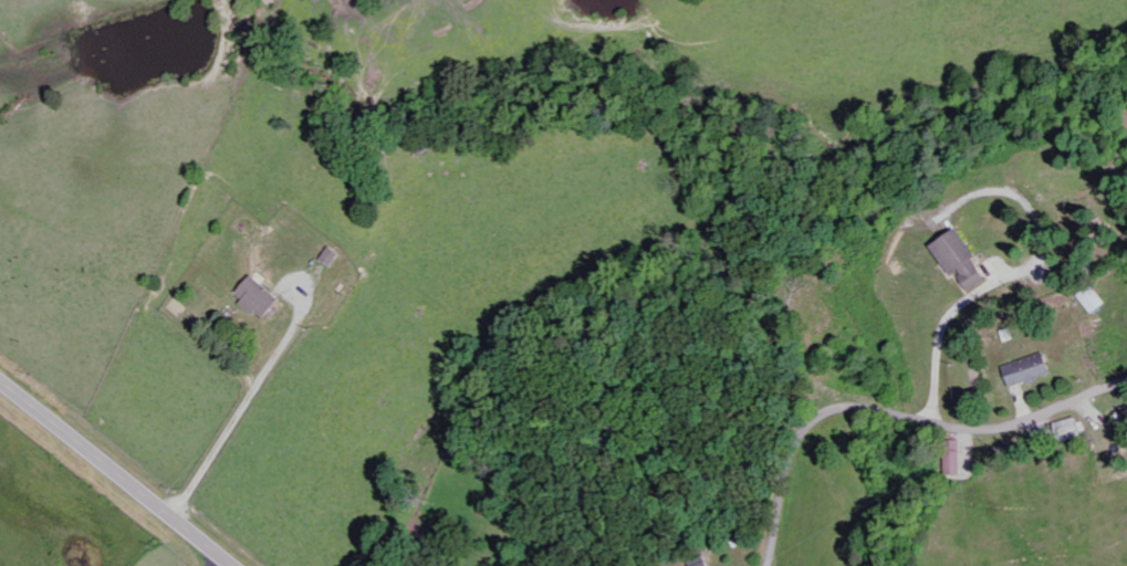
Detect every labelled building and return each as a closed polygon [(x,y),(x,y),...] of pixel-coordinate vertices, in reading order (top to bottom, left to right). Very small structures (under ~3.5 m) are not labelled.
[(993,280),(964,229),(937,245),(954,275),(962,271),(974,291),(993,280)] [(335,267),(346,255),(335,247),(325,259),(335,267)] [(241,293),(266,320),(286,302),(260,275),(241,293)] [(1056,376),(1050,354),(1007,365),(1013,387),(1056,376)] [(1082,416),(1059,424),(1064,440),(1088,432),(1082,416)] [(963,474),(963,445),(948,445),(947,473),(963,474)] [(709,557),(692,563),(693,565),(712,565),(709,557)]
